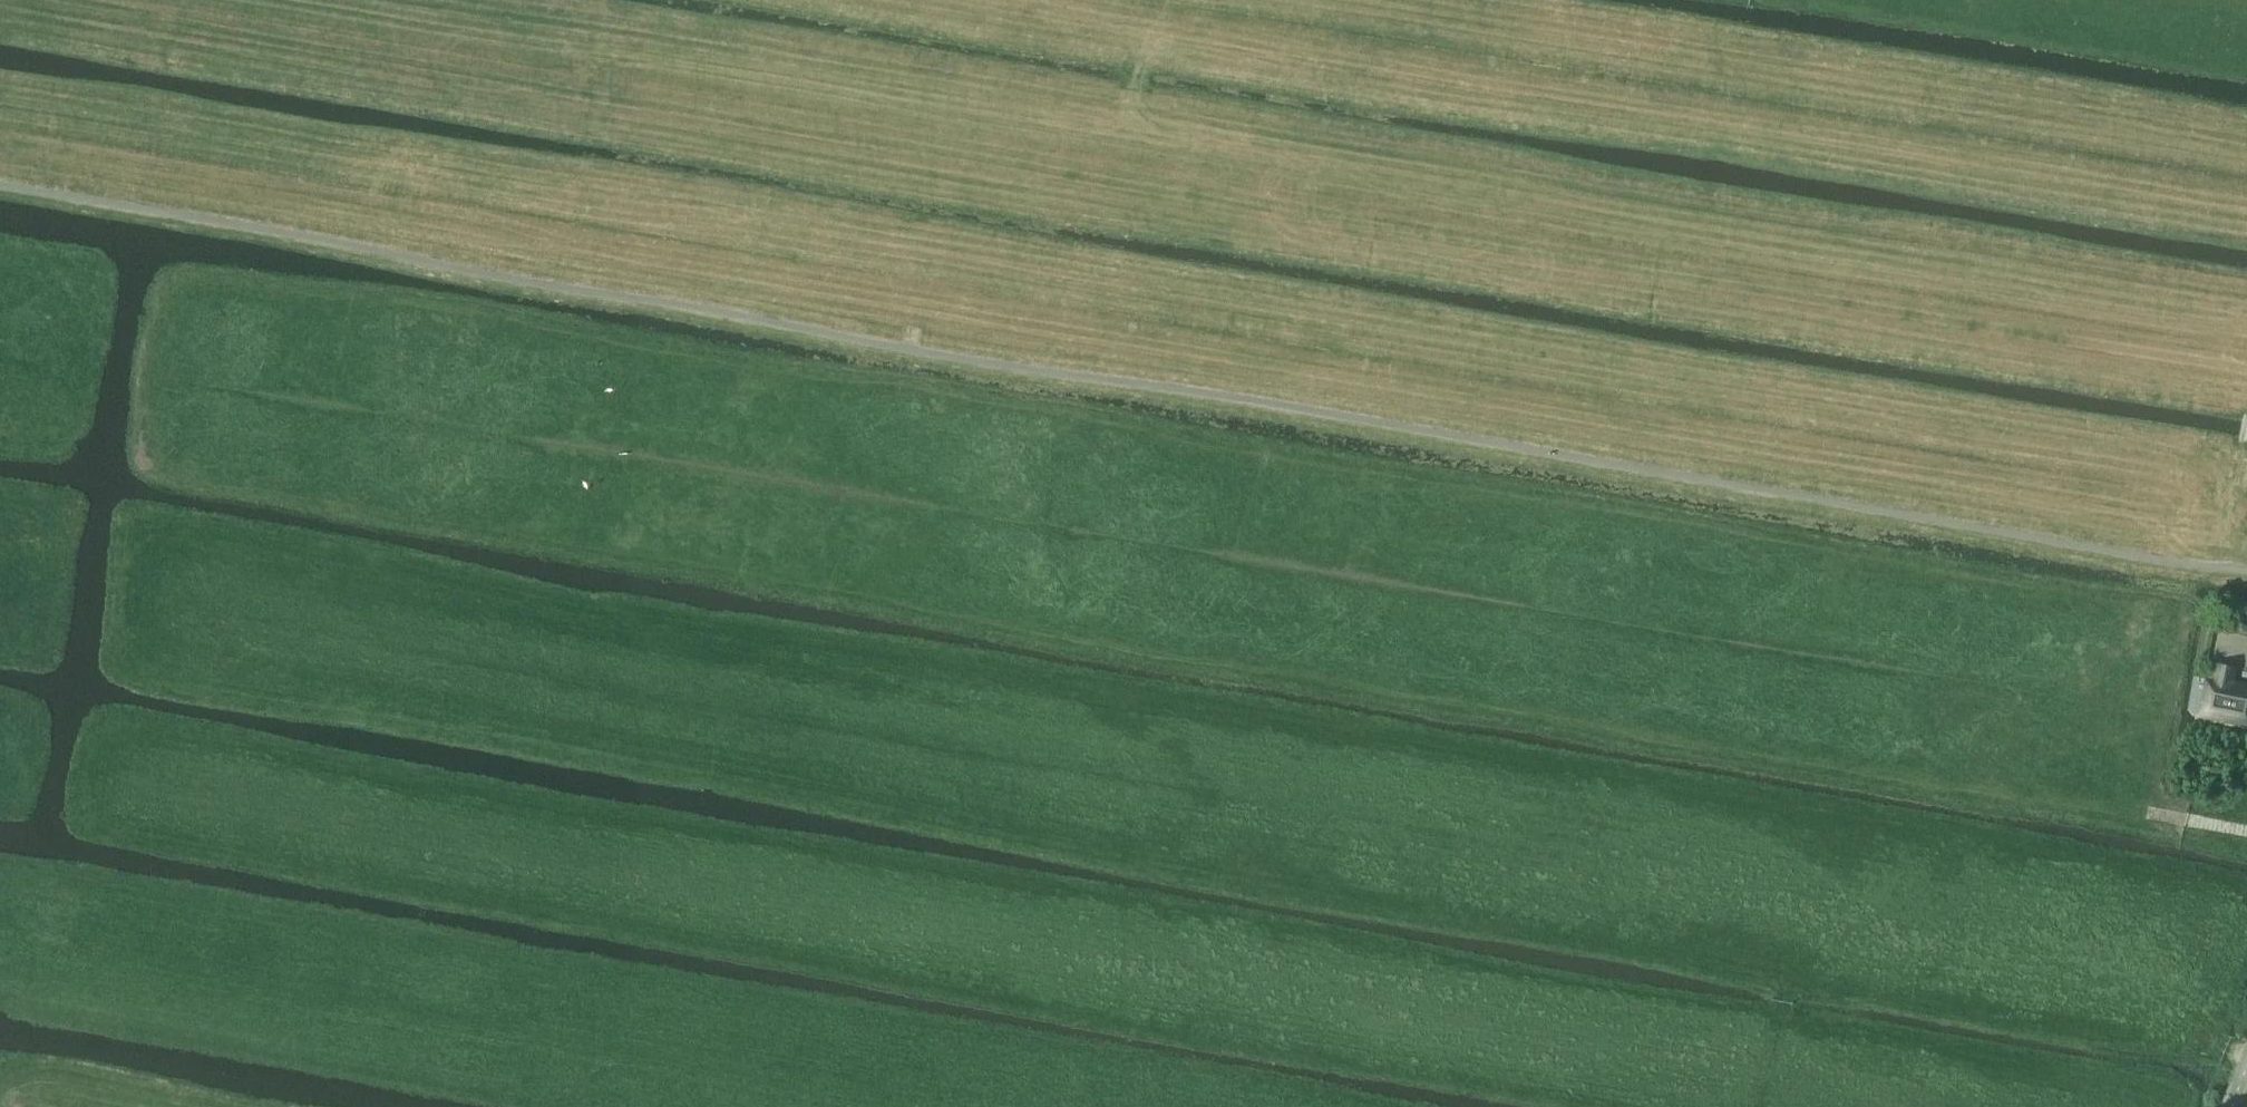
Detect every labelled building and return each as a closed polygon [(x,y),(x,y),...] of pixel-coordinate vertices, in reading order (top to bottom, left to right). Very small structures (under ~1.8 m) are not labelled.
[(2197,714),(2246,724),(2246,686),(2231,682),(2234,667),(2217,664),(2210,696),(2201,695),(2197,714)]
